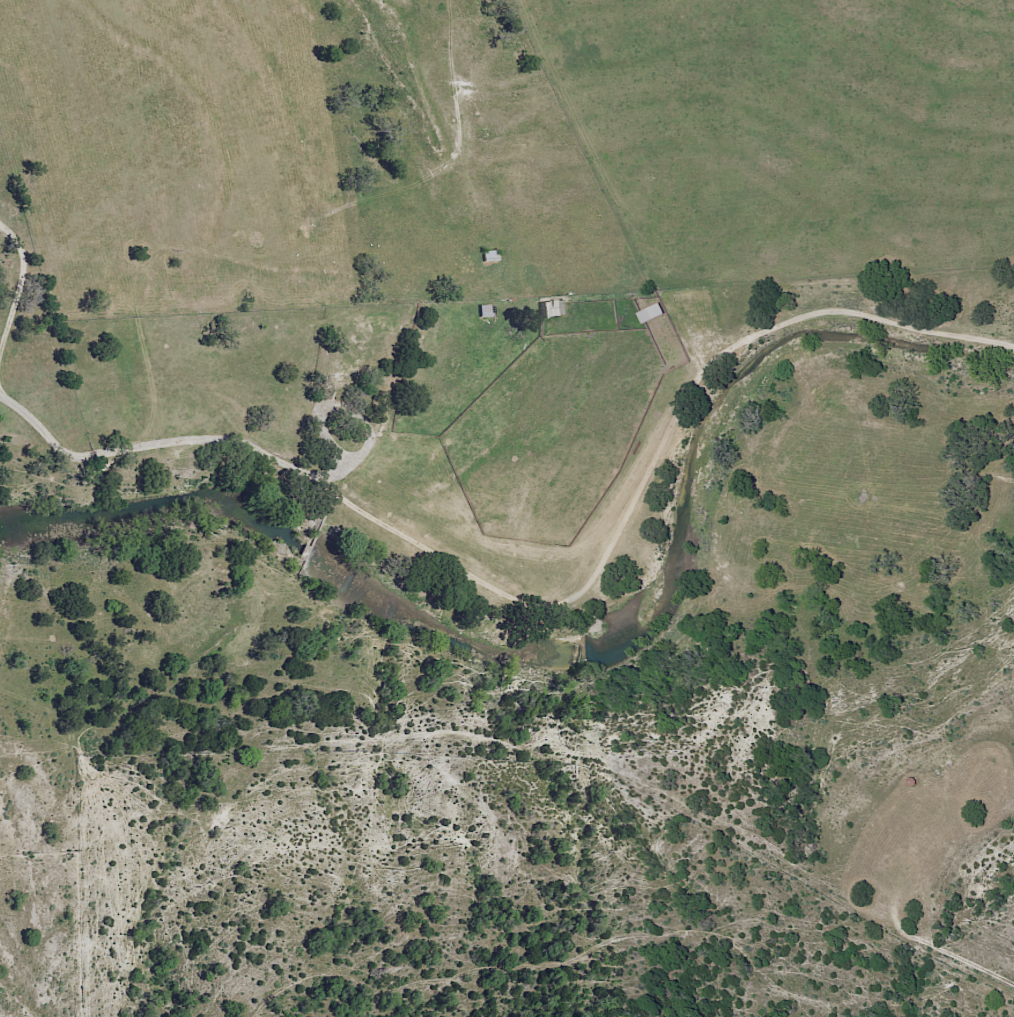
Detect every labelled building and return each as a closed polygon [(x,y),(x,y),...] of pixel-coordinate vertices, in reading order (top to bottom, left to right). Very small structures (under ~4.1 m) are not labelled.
[(484,252),(484,262),(499,262),(499,252),(484,252)] [(563,302),(538,302),(538,319),(563,319),(563,302)] [(638,315),(643,325),(664,315),(659,305),(638,315)]
